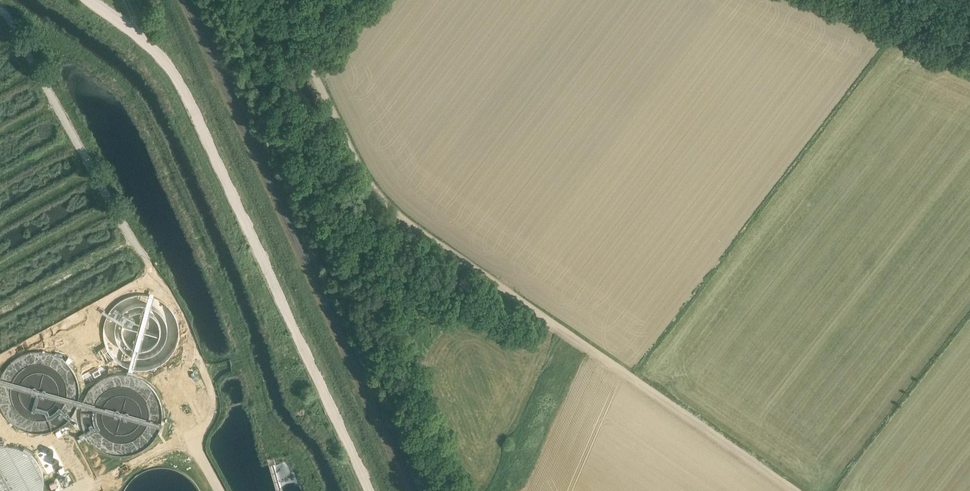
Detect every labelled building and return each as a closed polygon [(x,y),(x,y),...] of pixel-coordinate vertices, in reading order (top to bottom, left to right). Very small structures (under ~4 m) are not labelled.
[(134,310),(124,348),(145,354),(156,316),(134,310)] [(41,483),(39,471),(27,449),(7,445),(0,446),(0,490),(39,490),(41,483)]
